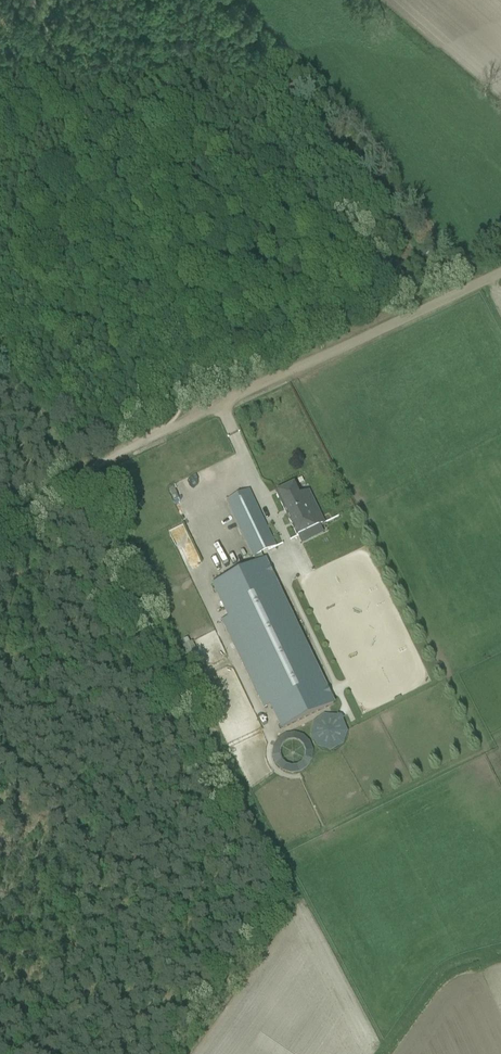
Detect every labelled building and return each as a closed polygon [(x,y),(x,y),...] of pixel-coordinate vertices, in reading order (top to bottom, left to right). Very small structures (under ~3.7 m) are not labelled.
[(277,494),(298,537),(325,524),(313,500),(305,503),(296,485),(277,494)] [(277,547),(251,495),(228,506),(253,559),(262,554),(277,547)] [(173,544),(189,537),(184,524),(167,531),(173,544)] [(334,705),(262,554),(253,559),(256,564),(215,584),(284,729),(334,705)] [(183,647),(184,650),(195,671),(205,667),(194,645),(192,642),(183,647)] [(295,776),(315,750),(289,731),(270,757),(295,776)]
